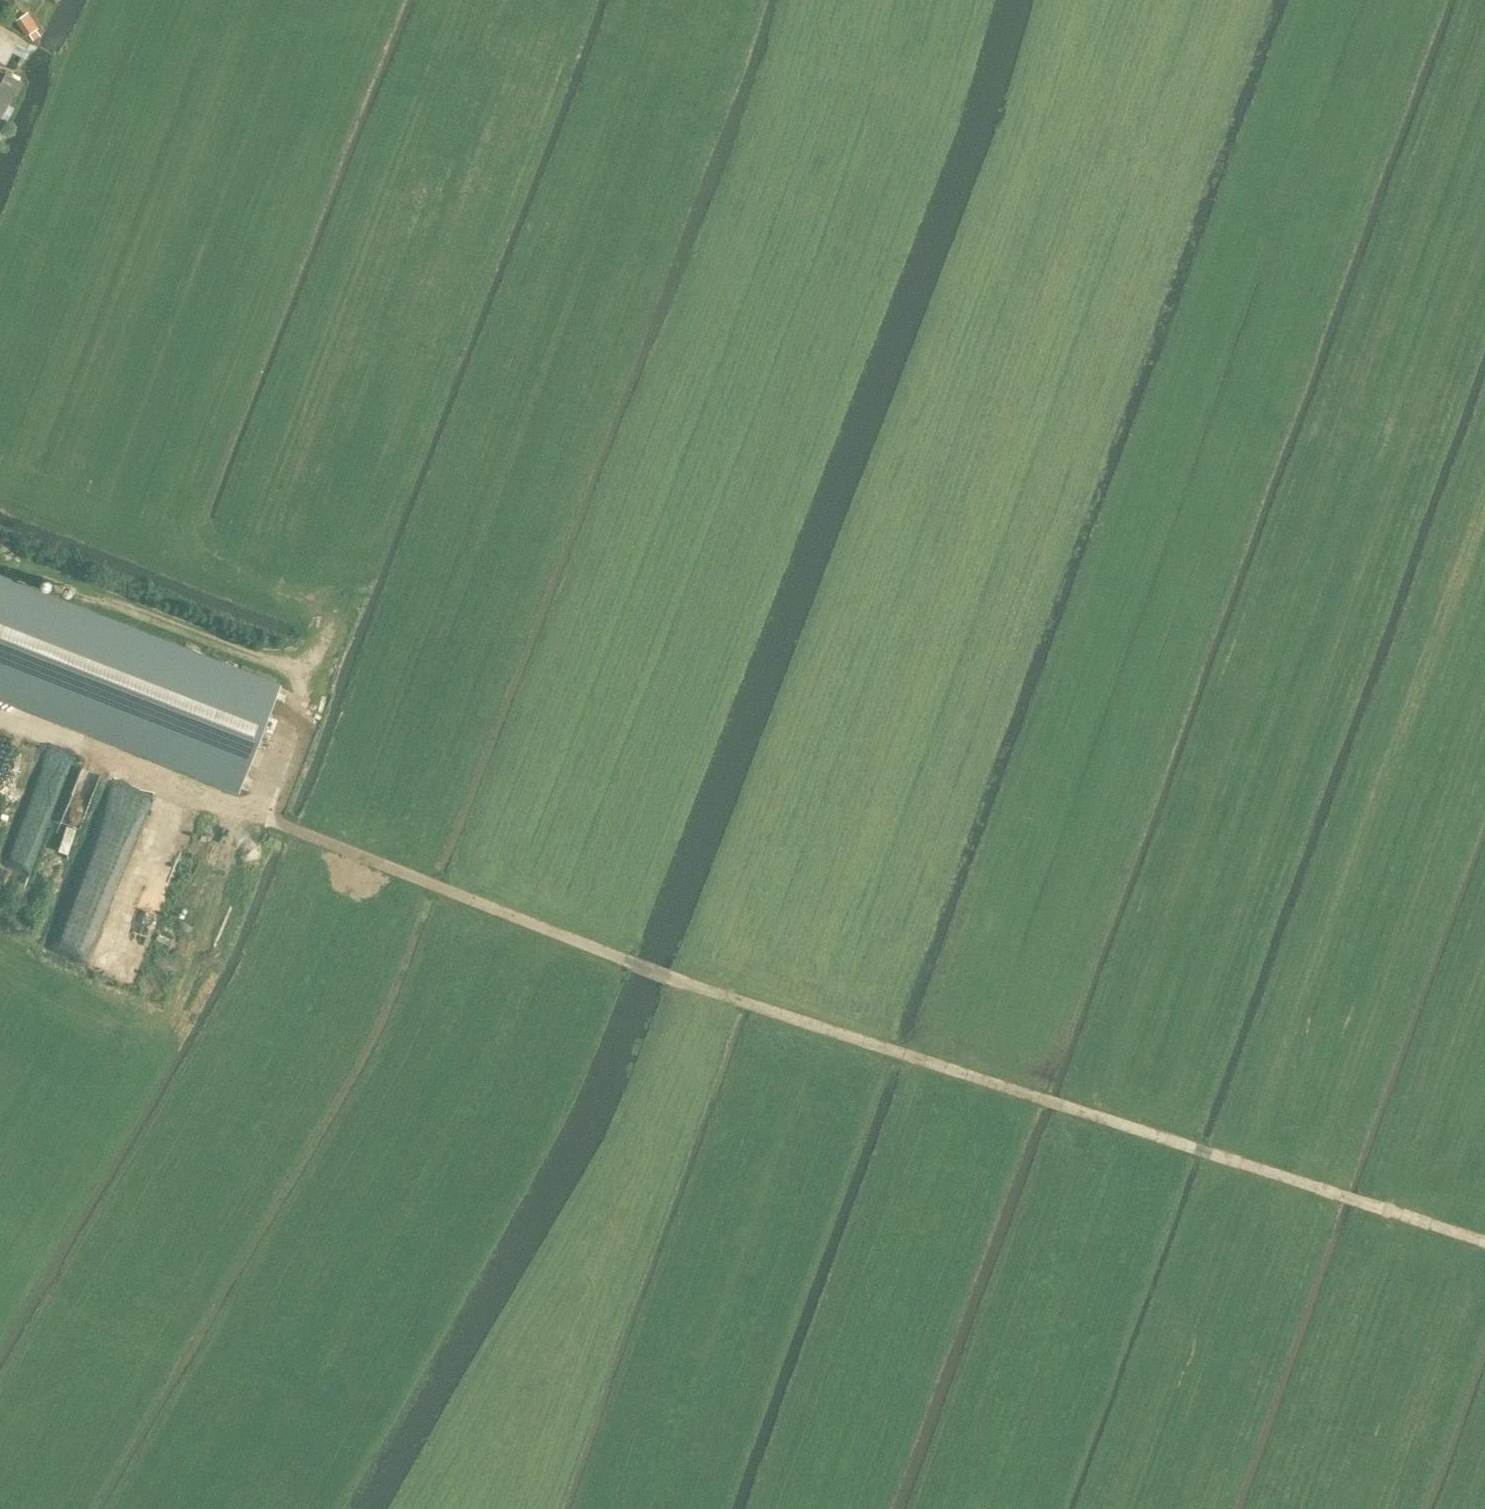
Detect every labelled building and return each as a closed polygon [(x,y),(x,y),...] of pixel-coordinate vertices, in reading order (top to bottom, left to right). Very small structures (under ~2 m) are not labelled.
[(28,12),(15,20),(26,36),(29,33),(33,39),(39,35),(35,29),(38,28),(28,12)] [(15,43),(1,35),(0,37),(0,58),(5,61),(15,43)] [(0,83),(0,117),(1,117),(14,93),(17,94),(23,83),(5,73),(0,83)] [(130,745),(226,782),(238,787),(277,687),(170,644),(0,578),(0,694),(130,745)] [(100,945),(144,793),(103,781),(67,903),(62,901),(50,942),(60,945),(63,935),(100,945)]
